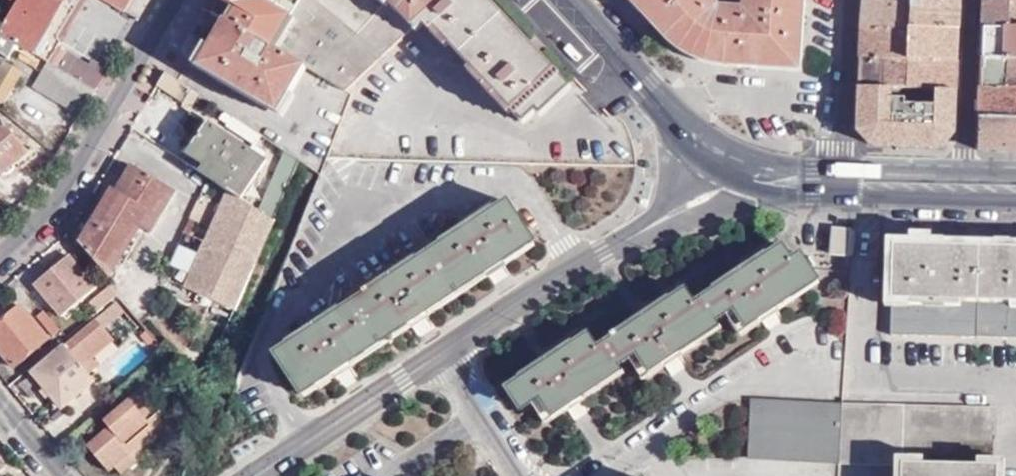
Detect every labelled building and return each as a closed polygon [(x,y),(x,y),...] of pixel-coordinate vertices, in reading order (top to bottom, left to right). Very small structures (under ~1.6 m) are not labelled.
[(0,32),(0,42),(5,46),(6,45),(15,50),(18,45),(43,59),(48,62),(85,83),(96,90),(109,69),(94,61),(90,66),(58,47),(86,0),(20,0),(17,5),(0,32)] [(125,12),(132,0),(105,0),(125,12)] [(346,91),(388,52),(318,0),(301,0),(272,48),(226,21),(211,49),(213,50),(203,67),(279,109),(289,93),(291,93),(306,68),(346,91)] [(226,21),(234,7),(221,0),(219,0),(212,13),(226,21)] [(226,21),(272,48),(301,0),(221,0),(234,7),(226,21)] [(388,52),(421,21),(432,33),(436,29),(487,82),(484,86),(495,98),(499,95),(525,122),(537,110),(542,114),(570,87),(488,0),(318,0),(388,52)] [(645,15),(651,9),(642,0),(632,0),(645,15)] [(687,0),(642,0),(651,9),(645,15),(653,23),(657,27),(687,0)] [(742,6),(721,5),(717,0),(687,0),(657,27),(670,40),(674,36),(685,46),(696,51),(704,55),(725,59),(726,64),(800,68),(803,21),(742,17),(742,6)] [(742,6),(742,17),(803,21),(804,5),(798,5),(798,0),(743,0),(742,6)] [(862,30),(910,30),(910,29),(912,0),(897,0),(864,0),(862,30)] [(958,30),(960,0),(912,0),(910,29),(958,30)] [(984,29),(1015,29),(1015,0),(985,0),(984,29)] [(908,59),(956,61),(958,30),(910,29),(910,30),(908,59)] [(1015,59),(1015,29),(984,29),(982,59),(1015,59)] [(862,30),(861,61),(908,62),(908,59),(910,30),(862,30)] [(721,64),(726,64),(725,59),(704,55),(696,51),(685,46),(674,36),(670,40),(675,46),(685,53),(697,58),(710,62),(721,64)] [(0,54),(9,59),(14,51),(5,46),(0,54)] [(907,83),(907,89),(956,91),(956,61),(908,59),(908,62),(907,83)] [(1015,88),(1015,59),(982,59),(981,89),(1015,88)] [(3,105),(23,72),(5,61),(0,69),(0,103),(3,105)] [(861,61),(860,88),(874,88),(907,89),(907,83),(908,62),(861,61)] [(33,88),(81,117),(91,99),(80,93),(85,83),(48,62),(33,88)] [(197,93),(165,72),(157,86),(183,103),(192,103),(197,93)] [(80,93),(91,99),(96,90),(85,83),(80,93)] [(859,100),(858,131),(870,145),(879,146),(905,147),(905,134),(907,89),(874,88),(860,88),(859,100)] [(981,89),(979,118),(1006,119),(1015,118),(1015,88),(981,89)] [(905,134),(905,147),(908,147),(939,148),(942,148),(954,134),(956,91),(907,89),(905,134)] [(200,172),(228,190),(242,199),(267,160),(262,157),(266,152),(256,145),(254,144),(250,149),(193,111),(184,126),(185,132),(197,140),(188,154),(205,165),(200,172)] [(2,178),(31,153),(1,116),(0,117),(0,175),(2,178)] [(252,135),(255,131),(234,117),(228,126),(245,137),(247,132),(252,135)] [(1005,134),(1006,119),(979,118),(979,134),(1005,134)] [(1015,151),(1015,118),(1006,119),(1005,134),(1003,150),(1015,151)] [(256,145),(262,136),(255,131),(252,135),(247,132),(245,137),(244,138),(254,144),(256,145)] [(978,150),(1003,150),(1005,134),(979,134),(978,150)] [(260,211),(274,220),(291,180),(300,161),(286,151),(260,211)] [(176,191),(132,165),(117,191),(113,188),(79,243),(110,278),(141,227),(149,212),(160,218),(176,191)] [(254,267),(274,220),(260,211),(242,199),(228,190),(185,287),(197,293),(194,299),(210,307),(213,300),(235,310),(254,267)] [(518,244),(530,236),(507,202),(495,210),(492,205),(472,218),(475,223),(461,232),(459,227),(438,240),(441,244),(430,251),(453,286),(468,277),(471,281),(485,272),(487,274),(508,260),(506,258),(521,248),(518,244)] [(151,233),(160,218),(149,212),(141,227),(151,233)] [(801,220),(822,219),(822,212),(801,213),(801,220)] [(475,223),(472,218),(459,227),(461,232),(475,223)] [(850,231),(834,230),(833,255),(848,255),(850,231)] [(533,234),(530,236),(518,244),(521,248),(506,258),(508,260),(509,261),(537,242),(533,234)] [(893,236),(886,236),(885,284),(893,284),(894,245),(893,236)] [(933,237),(910,236),(910,245),(968,246),(968,243),(980,244),(1015,244),(1015,238),(933,237)] [(893,284),(885,284),(885,306),(892,306),(891,335),(978,337),(980,244),(968,243),(968,246),(910,245),(894,245),(893,284)] [(978,337),(1015,337),(1015,244),(980,244),(978,337)] [(790,287),(813,274),(800,254),(791,259),(783,246),(769,255),(766,251),(746,264),(750,268),(736,277),(733,272),(712,286),(715,290),(703,299),(716,318),(717,320),(726,313),(733,309),(744,326),(759,317),(760,319),(780,305),(779,303),(794,293),(790,287)] [(438,296),(453,286),(430,251),(418,259),(415,255),(396,268),(398,273),(384,282),(381,278),(361,291),(364,296),(354,302),(375,338),(390,328),(393,332),(407,323),(409,325),(428,312),(427,311),(441,301),(438,296)] [(34,283),(62,317),(96,288),(69,255),(34,283)] [(750,268),(746,264),(733,272),(736,277),(750,268)] [(398,273),(396,268),(381,278),(384,282),(398,273)] [(487,275),(487,274),(485,272),(471,281),(468,277),(453,286),(458,294),(487,275)] [(817,272),(813,274),(790,287),(794,293),(779,303),(780,305),(782,307),(823,281),(817,272)] [(102,307),(117,295),(110,286),(95,299),(102,307)] [(429,314),(458,294),(453,286),(438,296),(441,301),(427,311),(428,312),(429,314)] [(716,318),(703,299),(695,303),(686,290),(672,299),(669,296),(646,311),(649,315),(634,324),(631,321),(610,335),(612,339),(607,343),(619,363),(620,364),(629,359),(635,355),(646,371),(661,362),(663,364),(681,351),(680,349),(695,340),(691,335),(716,318)] [(91,317),(102,307),(95,299),(84,309),(91,317)] [(375,338),(354,302),(342,310),(339,306),(319,319),(322,324),(306,334),(303,329),(285,341),(288,345),(277,353),(297,388),(310,379),(314,384),(328,375),(329,377),(350,363),(349,361),(364,352),(361,347),(375,338)] [(14,369),(49,338),(21,305),(0,323),(0,352),(14,369)] [(762,321),(760,319),(759,317),(744,326),(733,309),(726,313),(740,335),(762,321)] [(53,336),(61,330),(44,310),(37,316),(53,336)] [(649,315),(646,311),(631,321),(634,324),(649,315)] [(722,328),(717,320),(716,318),(691,335),(695,340),(680,349),(681,351),(683,353),(722,328)] [(96,319),(64,347),(82,367),(113,340),(96,319)] [(322,324),(319,319),(303,329),(306,334),(322,324)] [(410,326),(409,325),(407,323),(393,332),(390,328),(375,338),(381,346),(399,333),(410,326)] [(565,408),(584,397),(582,394),(596,384),(594,379),(619,363),(607,343),(597,349),(588,336),(574,345),(571,340),(551,353),(555,358),(541,366),(538,363),(518,376),(521,379),(507,388),(522,410),(532,403),(539,398),(551,416),(564,407),(565,408)] [(381,346),(375,338),(361,347),(364,352),(349,361),(350,363),(351,365),(381,346)] [(82,367),(64,347),(32,373),(63,409),(95,381),(82,367)] [(555,358),(551,353),(538,363),(541,366),(555,358)] [(177,362),(184,369),(187,358),(179,355),(177,362)] [(664,366),(663,364),(661,362),(646,371),(635,355),(629,359),(643,380),(664,366)] [(625,373),(620,364),(619,363),(594,379),(596,384),(582,394),(584,397),(585,399),(625,373)] [(310,379),(297,388),(296,389),(302,398),(330,379),(329,377),(328,375),(314,384),(310,379)] [(142,390),(118,410),(130,424),(117,435),(111,427),(109,428),(88,446),(109,472),(115,467),(132,454),(138,461),(163,439),(159,434),(171,424),(142,390)] [(567,412),(565,408),(564,407),(551,416),(539,398),(532,403),(546,424),(567,412)] [(845,412),(845,404),(843,404),(750,399),(748,458),(842,461),(845,412)] [(996,408),(845,404),(845,412),(842,461),(849,462),(895,462),(903,462),(995,464),(995,459),(996,408)] [(130,424),(118,410),(104,421),(109,428),(111,427),(117,435),(130,424)] [(122,474),(138,461),(132,454),(115,467),(122,474)] [(995,459),(995,464),(999,464),(998,475),(1005,475),(1006,459),(995,459)] [(895,462),(895,475),(903,475),(903,462),(895,462)] [(995,464),(903,462),(903,475),(998,475),(999,464),(995,464)]
